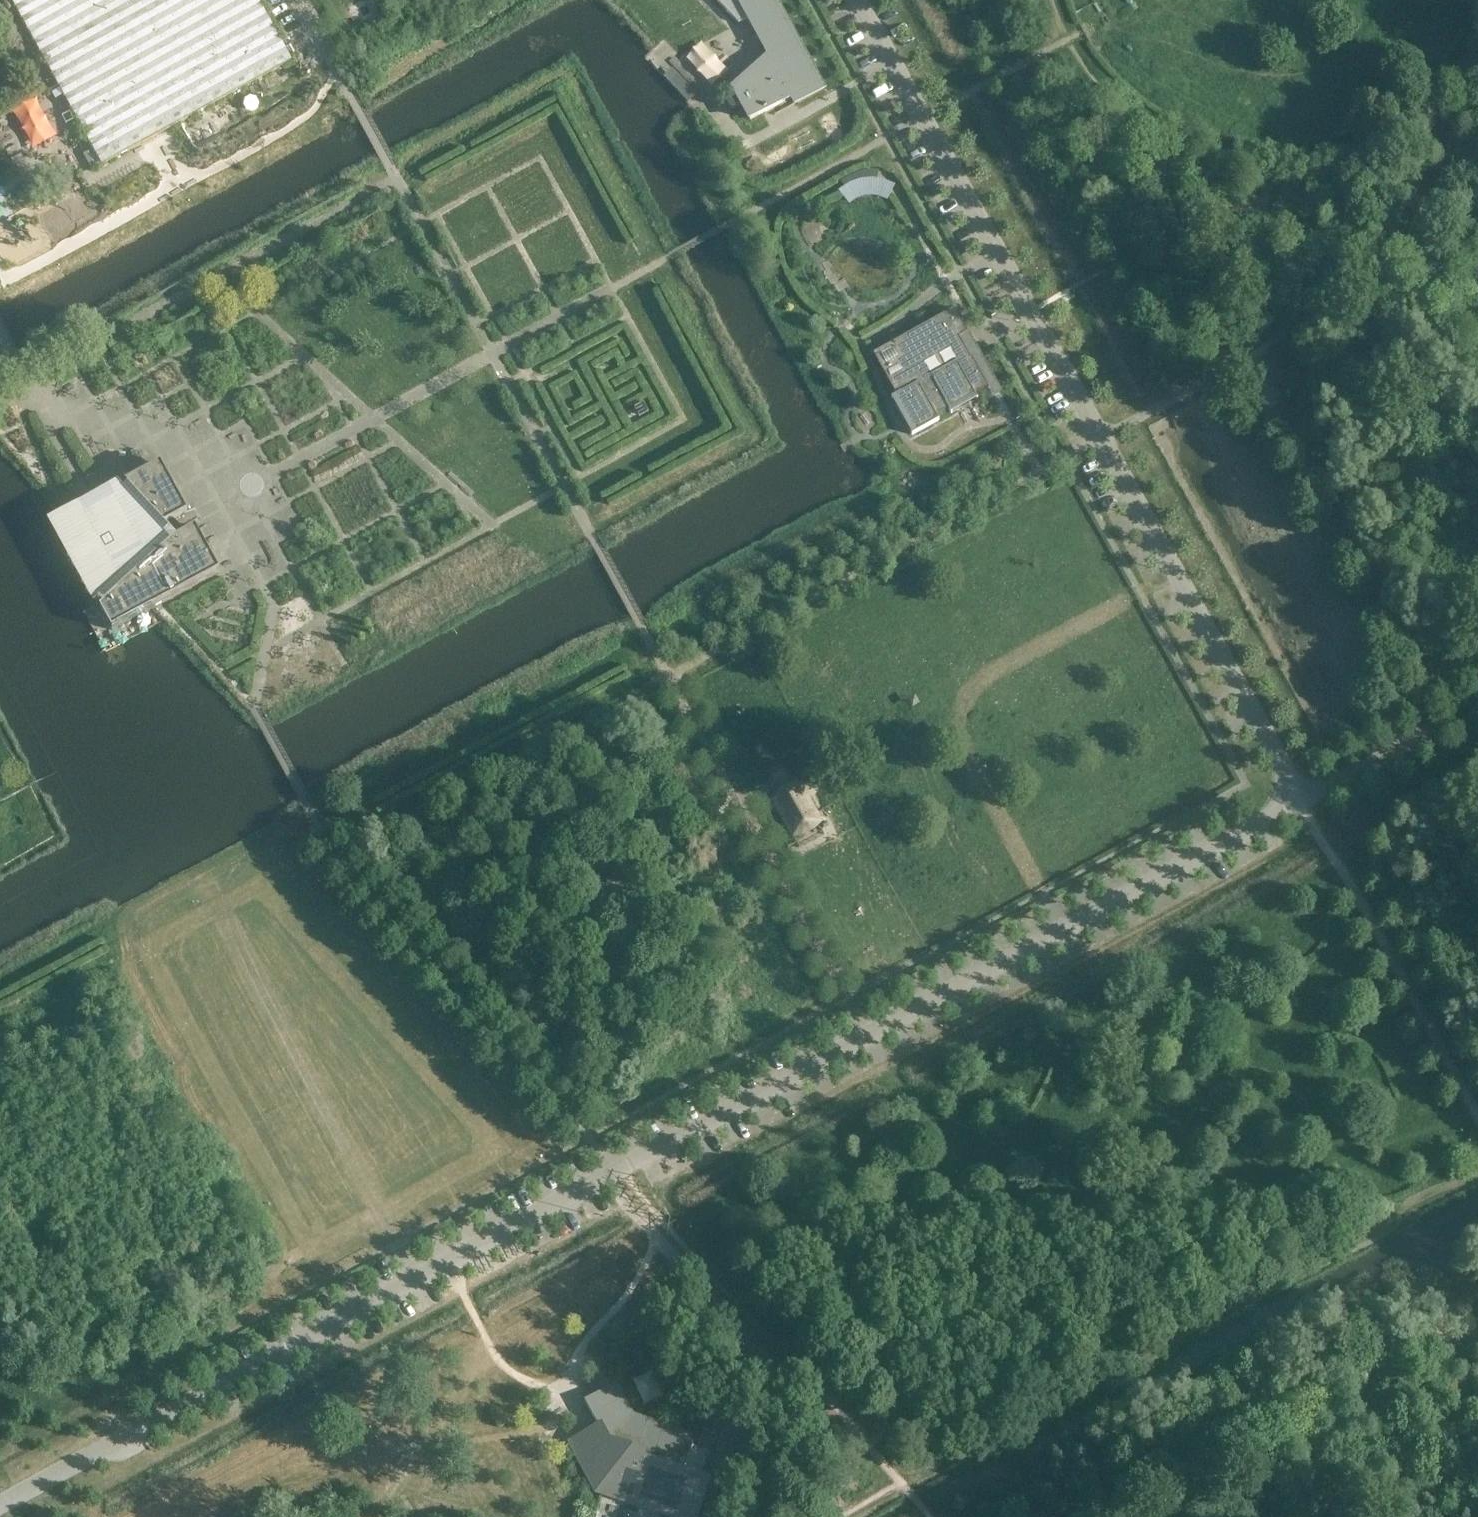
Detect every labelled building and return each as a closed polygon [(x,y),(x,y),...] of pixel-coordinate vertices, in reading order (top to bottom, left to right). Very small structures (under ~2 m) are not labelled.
[(293,68),(289,61),(257,0),(12,0),(102,169),(293,68)] [(736,102),(735,101),(734,100),(733,100),(732,100),(730,100),(729,101),(728,102),(728,103),(727,104),(727,106),(728,107),(729,108),(729,109),(731,109),(732,110),(733,110),(734,109),(742,105),(750,120),(792,97),(795,104),(824,88),(775,0),(715,0),(738,24),(749,18),(769,56),(733,90),(739,100),(736,102)] [(868,193),(867,181),(856,184),(860,196),(868,193)] [(878,182),(867,181),(868,193),(876,194),(878,182)] [(888,184),(878,182),(876,194),(883,196),(888,184)] [(860,196),(856,184),(846,188),(853,199),(860,196)] [(897,191),(888,184),(883,196),(890,201),(897,191)] [(960,337),(947,313),(873,354),(914,428),(988,387),(972,358),(971,359),(959,338),(960,337)] [(219,572),(161,464),(67,516),(87,537),(83,541),(125,586),(100,608),(100,609),(112,630),(219,572)] [(800,783),(790,785),(779,791),(772,799),(792,837),(803,835),(813,829),(821,821),(800,783)] [(584,1400),(598,1425),(572,1439),(598,1488),(686,1516),(697,1516),(709,1482),(682,1473),(695,1435),(633,1414),(616,1383),(584,1400)]
